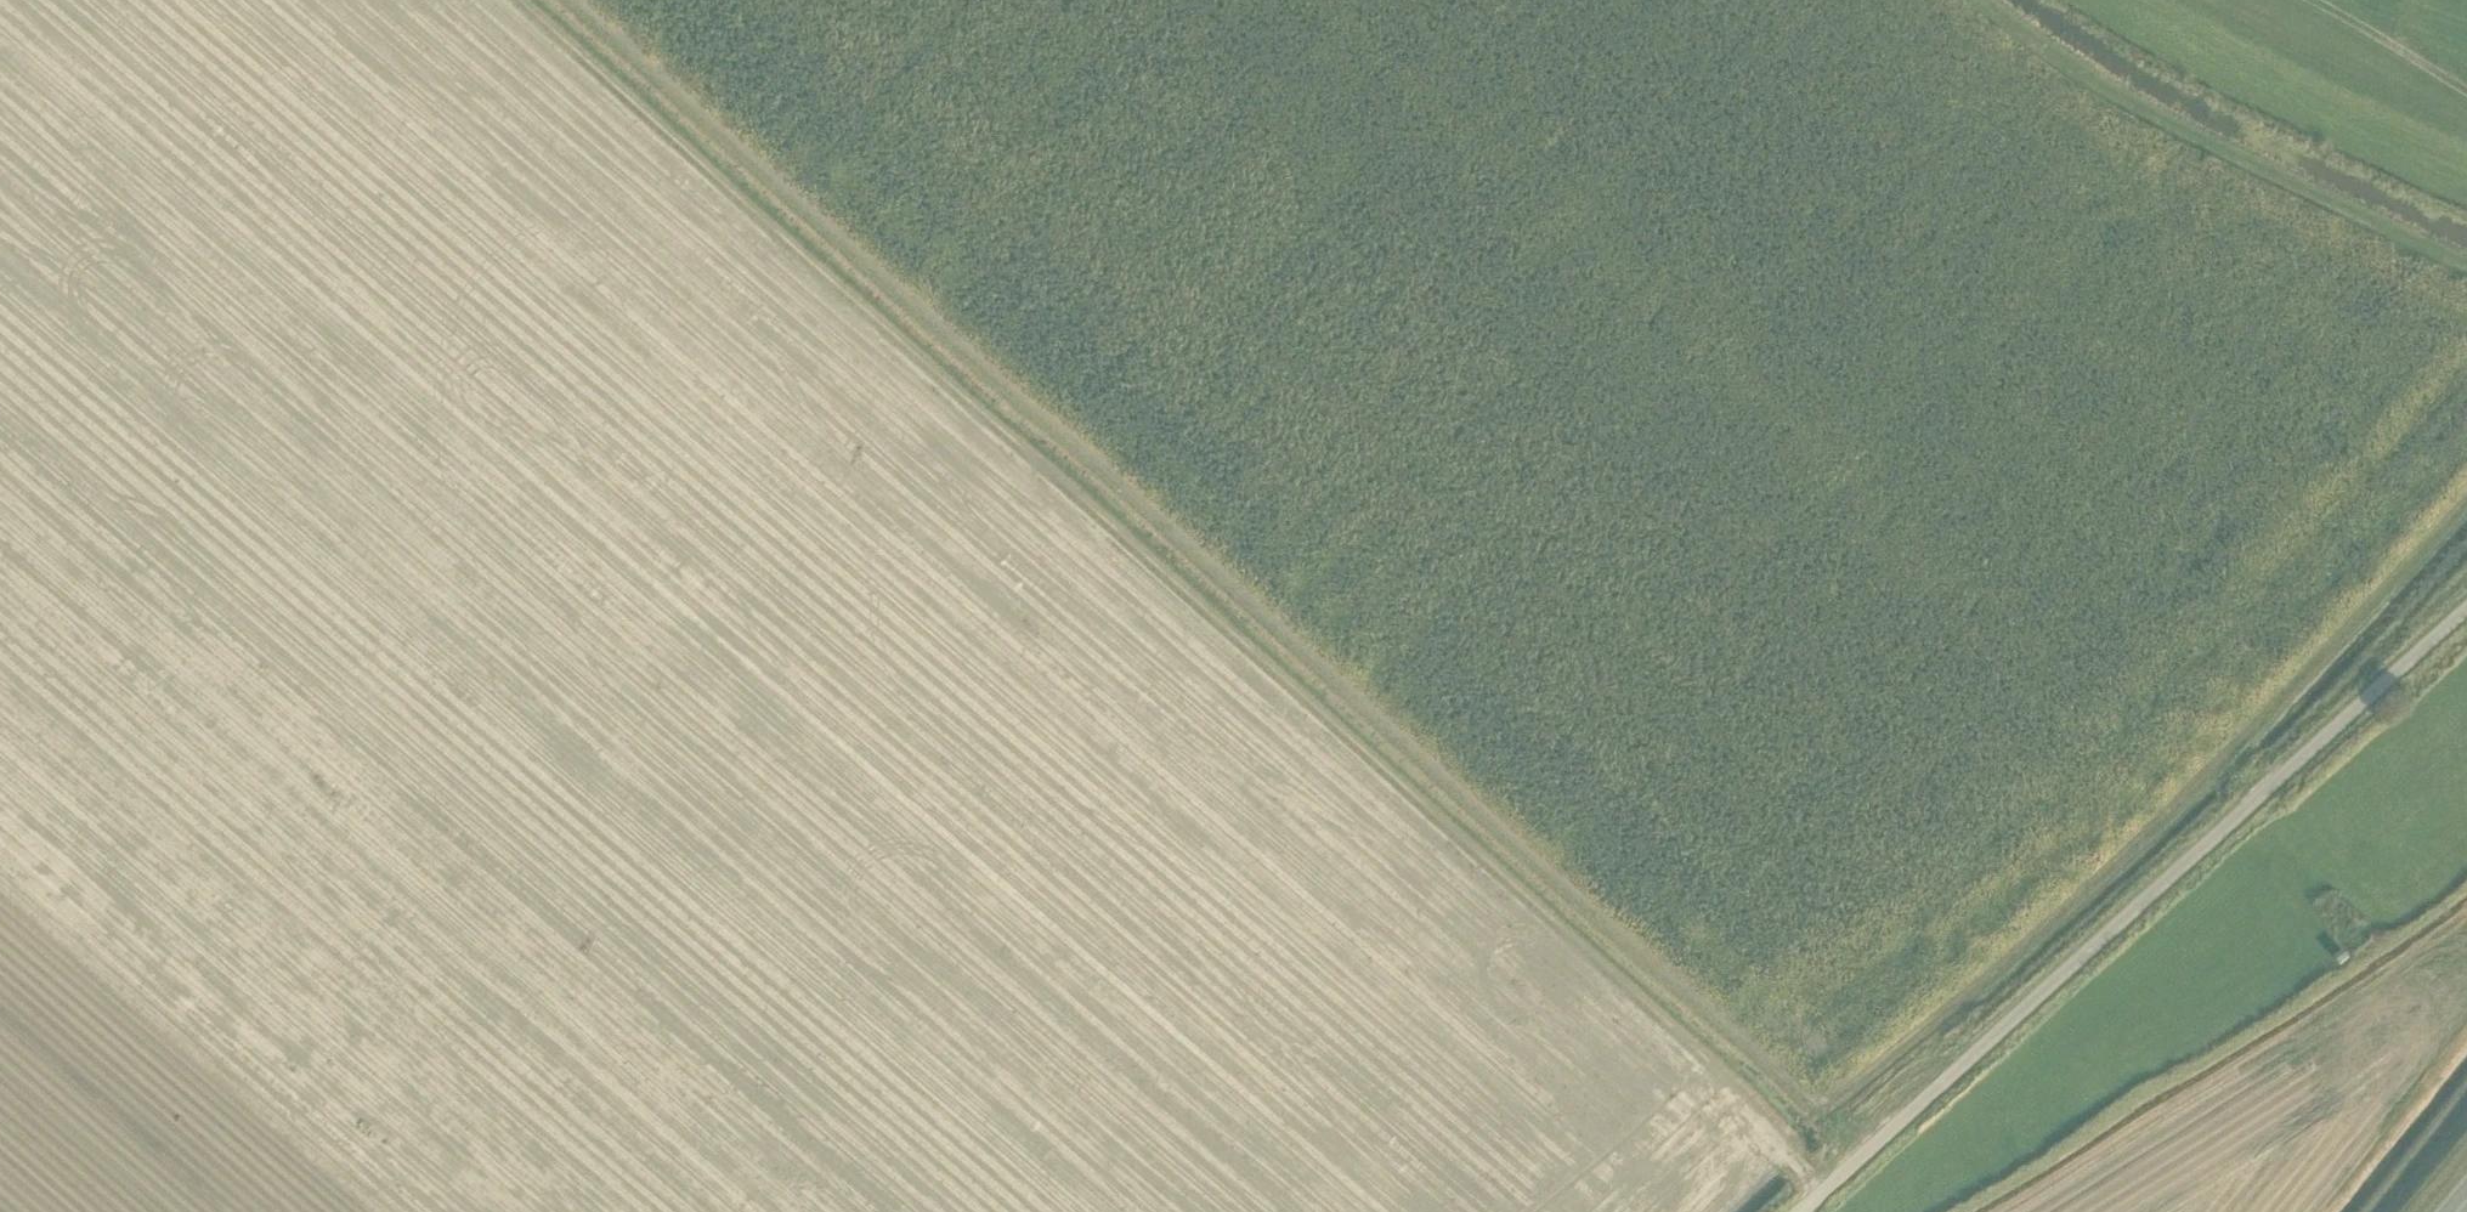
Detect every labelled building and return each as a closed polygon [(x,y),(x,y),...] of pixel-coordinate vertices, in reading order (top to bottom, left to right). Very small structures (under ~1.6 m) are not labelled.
[(2344,953),(2336,959),(2341,966),(2349,959),(2344,953)]
